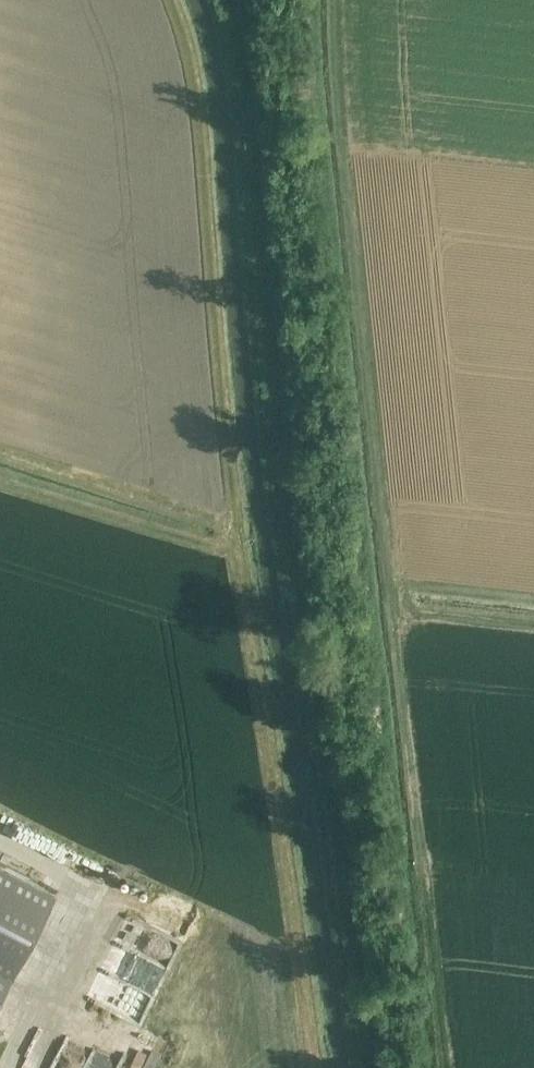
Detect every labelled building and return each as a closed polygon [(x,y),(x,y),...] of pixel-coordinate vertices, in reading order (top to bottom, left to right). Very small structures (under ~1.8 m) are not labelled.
[(56,895),(0,866),(0,1002),(56,895)]
